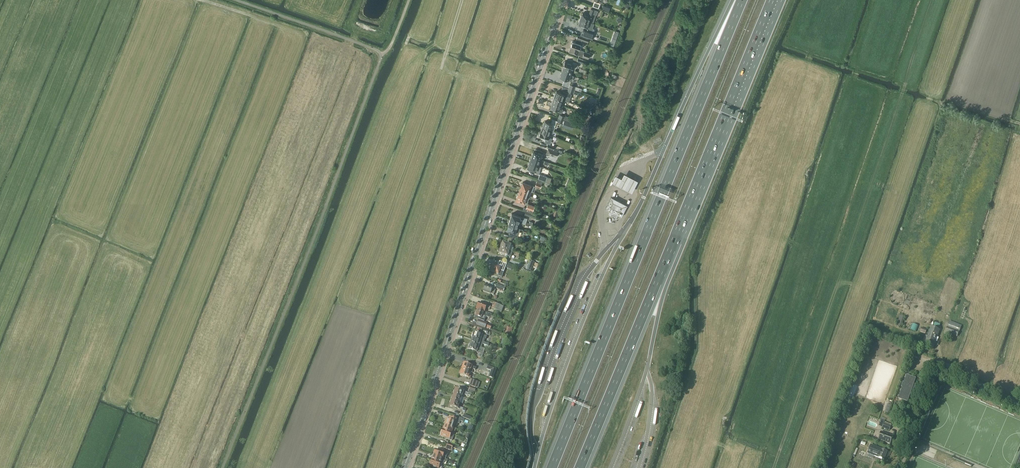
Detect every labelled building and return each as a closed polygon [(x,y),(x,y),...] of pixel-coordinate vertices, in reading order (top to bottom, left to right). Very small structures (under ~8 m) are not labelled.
[(582,13),(580,19),(589,22),(590,22),(591,19),(593,13),(597,14),(598,10),(591,8),(589,15),(582,13)] [(592,23),(590,22),(589,22),(580,19),(578,25),(587,28),(587,27),(590,29),(592,23)] [(576,42),(572,41),(570,47),(569,52),(578,55),(588,59),(590,53),(579,49),(581,45),(581,44),(581,43),(582,40),(588,42),(589,39),(586,38),(583,37),(578,35),(576,42)] [(564,67),(564,66),(573,70),(575,70),(576,68),(577,68),(578,64),(577,62),(573,61),(573,63),(565,61),(563,66),(564,67)] [(573,70),(564,66),(564,67),(562,72),(571,75),(573,70)] [(571,75),(562,72),(560,77),(571,80),(572,77),(570,77),(571,75)] [(558,91),(556,91),(554,97),(565,100),(567,95),(558,91)] [(552,102),(563,105),(565,100),(554,97),(552,102)] [(553,109),(557,111),(561,113),(563,112),(563,110),(563,109),(562,108),(563,105),(552,102),(551,107),(553,108),(553,109)] [(551,123),(545,121),(543,126),(553,130),(554,127),(557,128),(558,124),(560,125),(561,123),(563,123),(564,120),(558,118),(557,120),(552,119),(551,123)] [(562,126),(572,129),(574,123),(565,120),(562,126)] [(541,131),(540,131),(551,135),(553,130),(543,126),(541,131)] [(547,140),(549,140),(549,141),(551,142),(552,138),(551,138),(551,135),(540,131),(538,137),(547,140)] [(546,153),(556,157),(558,152),(553,150),(548,148),(546,153)] [(535,150),(534,150),(532,156),(541,159),(543,154),(542,154),(543,153),(541,153),(542,151),(536,149),(535,150)] [(541,159),(532,156),(530,162),(539,166),(541,159)] [(532,169),(537,171),(536,173),(539,174),(541,166),(539,166),(530,162),(528,168),(529,168),(529,170),(532,171),(532,169)] [(546,182),(546,184),(548,185),(549,183),(550,184),(551,181),(552,178),(540,174),(538,179),(546,181),(546,182)] [(616,176),(612,182),(632,192),(638,181),(624,174),(622,179),(616,176)] [(530,191),(532,191),(534,192),(536,187),(534,186),(523,181),(521,187),(530,191)] [(537,198),(530,196),(532,191),(530,191),(521,187),(518,194),(529,198),(530,198),(532,198),(532,199),(536,200),(537,198)] [(518,194),(516,199),(527,203),(528,200),(529,198),(518,194)] [(627,206),(611,198),(605,208),(621,217),(627,206)] [(522,223),(524,217),(512,213),(510,219),(519,222),(522,223)] [(519,222),(510,219),(508,224),(517,227),(519,222)] [(517,227),(508,224),(506,230),(510,231),(509,235),(508,238),(521,242),(522,238),(519,237),(518,235),(521,228),(517,227)] [(510,248),(511,246),(502,243),(500,248),(509,251),(511,252),(512,249),(510,248)] [(509,251),(500,248),(499,254),(511,258),(512,252),(511,252),(509,251)] [(503,270),(492,266),(490,271),(499,275),(500,271),(502,272),(505,273),(506,271),(503,270)] [(492,289),(485,286),(483,291),(493,295),(495,290),(492,289)] [(478,303),(476,309),(478,310),(484,312),(485,312),(486,309),(489,310),(490,307),(487,306),(478,303)] [(492,306),(491,309),(501,313),(503,307),(493,303),(492,306)] [(484,312),(478,310),(475,316),(482,318),(484,314),(485,315),(486,315),(486,316),(487,316),(490,317),(490,318),(493,319),(494,317),(492,316),(492,317),(490,316),(491,314),(488,313),(485,312),(484,312)] [(896,323),(897,323),(896,326),(901,328),(904,319),(906,319),(907,317),(905,317),(899,315),(896,323)] [(949,321),(948,324),(945,332),(957,337),(961,328),(961,326),(949,321)] [(924,338),(922,343),(933,347),(940,330),(931,327),(927,336),(925,336),(924,338)] [(474,333),(472,339),(484,343),(484,342),(485,339),(486,339),(489,340),(490,338),(486,337),(480,335),(474,333)] [(484,343),(472,339),(470,344),(482,348),(481,348),(482,345),(488,346),(489,344),(484,342),(484,343)] [(476,359),(476,360),(482,362),(483,361),(482,361),(483,358),(482,358),(483,355),(481,354),(482,352),(481,351),(482,348),(470,344),(468,350),(478,353),(477,356),(476,359)] [(461,369),(470,372),(470,373),(472,373),(473,369),(475,370),(476,368),(463,364),(461,369)] [(486,369),(491,371),(489,377),(492,379),(496,368),(488,365),(486,369)] [(470,372),(461,369),(460,375),(470,379),(471,376),(469,375),(470,373),(470,372)] [(901,387),(902,387),(898,398),(908,402),(911,390),(918,393),(921,386),(914,384),(915,378),(906,375),(904,382),(903,382),(901,387)] [(468,393),(455,389),(453,395),(462,397),(463,394),(464,395),(467,396),(468,395),(470,396),(471,394),(472,395),(473,395),(474,392),(475,392),(476,389),(470,387),(468,393)] [(467,399),(464,398),(462,397),(453,395),(451,400),(460,403),(461,400),(467,401),(467,399)] [(451,400),(449,406),(460,410),(465,411),(466,409),(460,408),(461,407),(459,406),(460,403),(451,400)] [(444,425),(453,429),(454,426),(455,427),(457,420),(458,417),(455,416),(454,419),(450,418),(450,419),(449,419),(448,421),(446,420),(444,425)] [(442,431),(454,435),(456,429),(453,429),(444,425),(443,429),(442,431)] [(440,436),(447,438),(446,440),(451,441),(454,435),(442,431),(440,436)] [(890,444),(893,436),(881,432),(878,440),(890,444)] [(447,444),(446,446),(452,448),(462,451),(462,449),(458,447),(459,446),(451,443),(451,445),(447,444)] [(882,449),(871,445),(867,453),(884,460),(887,451),(882,449)] [(433,453),(434,454),(434,455),(445,459),(447,455),(444,454),(445,453),(445,452),(442,451),(442,452),(436,450),(435,451),(434,452),(433,453)] [(432,461),(442,464),(443,461),(447,462),(447,460),(445,459),(434,455),(432,461)]
